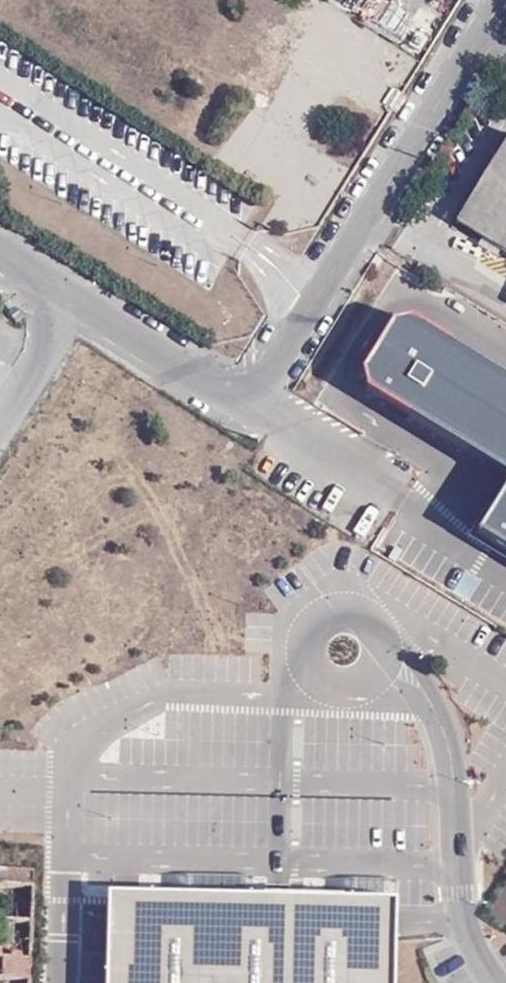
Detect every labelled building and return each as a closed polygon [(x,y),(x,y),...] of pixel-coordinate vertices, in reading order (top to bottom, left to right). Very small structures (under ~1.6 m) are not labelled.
[(456,223),(505,254),(505,142),(456,223)] [(415,315),(394,319),(366,370),(370,388),(505,472),(505,370),(415,315)] [(481,532),(505,547),(505,490),(481,532)] [(31,926),(33,869),(0,868),(0,924),(31,926)] [(110,890),(107,982),(395,982),(397,898),(278,895),(110,890)] [(29,981),(31,926),(0,924),(0,980),(29,981)]
